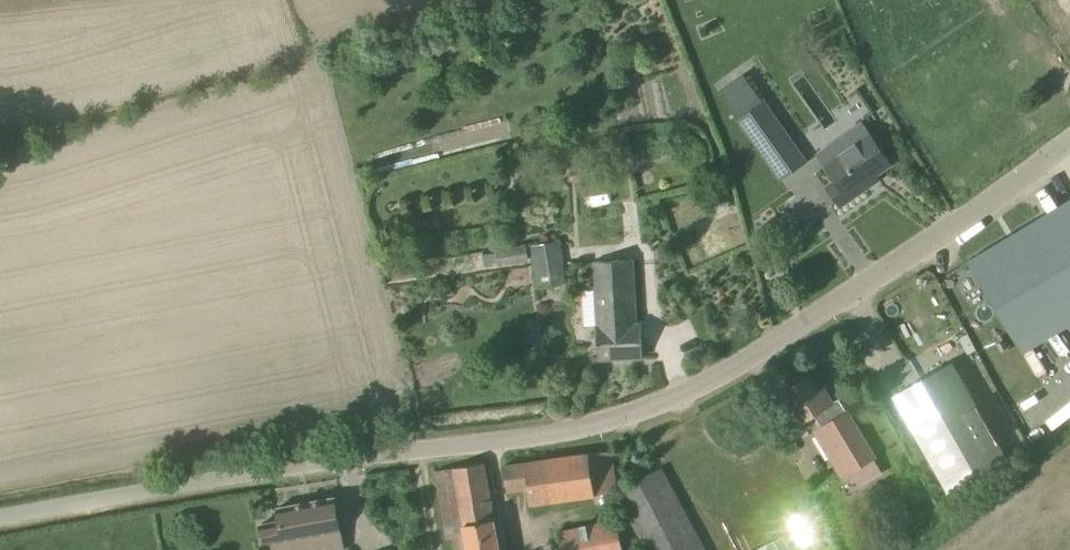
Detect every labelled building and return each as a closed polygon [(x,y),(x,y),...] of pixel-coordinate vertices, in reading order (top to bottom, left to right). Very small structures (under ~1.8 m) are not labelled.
[(781,178),(806,162),(764,101),(739,118),(781,178)] [(891,163),(869,133),(862,121),(818,152),(837,180),(828,186),(842,205),(867,187),(864,183),(891,163)] [(1069,325),(1069,200),(969,261),(1024,353),(1069,325)] [(531,244),(538,286),(567,281),(561,240),(531,244)] [(527,244),(496,248),(496,251),(498,261),(498,265),(529,261),(527,244)] [(637,324),(634,259),(595,261),(599,359),(643,357),(642,324),(637,324)] [(950,491),(1008,458),(952,362),(894,395),(950,491)] [(818,391),(809,376),(786,391),(804,421),(815,414),(851,474),(859,487),(883,473),(858,431),(846,412),(848,411),(840,398),(833,402),(824,387),(818,391)] [(532,500),(617,488),(611,451),(590,454),(590,453),(549,458),(504,464),(508,488),(529,485),(532,500)] [(485,462),(436,470),(453,549),(498,549),(485,462)] [(672,487),(662,468),(616,492),(647,549),(705,549),(672,487)] [(319,549),(324,549),(343,546),(334,497),(279,507),(282,524),(261,528),(265,549),(286,549),(284,541),(316,535),(319,549)] [(619,519),(558,530),(561,549),(624,549),(619,519)] [(783,533),(749,549),(791,549),(783,533)]
